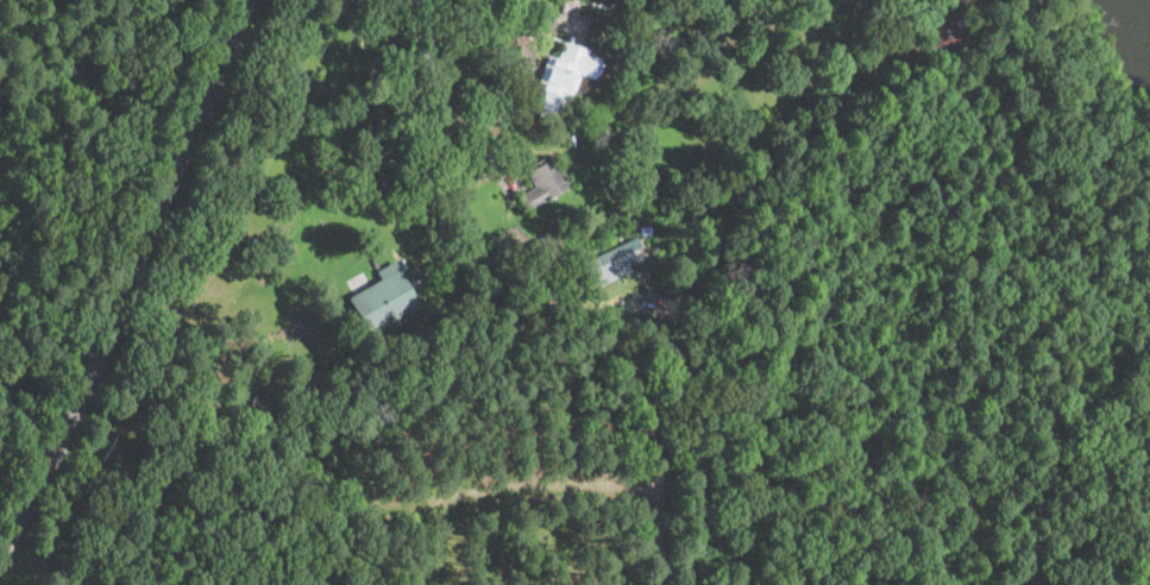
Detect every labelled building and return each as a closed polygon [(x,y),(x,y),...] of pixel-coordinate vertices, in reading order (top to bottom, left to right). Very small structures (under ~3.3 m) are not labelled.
[(599,12),(590,12),(590,0),(599,0),(599,12)] [(599,59),(601,62),(599,70),(597,75),(593,78),(592,78),(578,74),(561,125),(538,118),(547,90),(536,88),(547,56),(558,59),(564,42),(587,50),(586,55),(599,59)] [(553,157),(557,164),(570,185),(546,199),(547,200),(528,212),(519,196),(534,187),(527,174),(536,168),(534,164),(542,159),(545,163),(553,157)] [(651,237),(640,237),(640,226),(651,226),(651,237)] [(636,239),(640,246),(631,251),(636,259),(627,263),(630,270),(596,288),(583,263),(628,241),(628,243),(636,239)] [(522,259),(516,262),(511,251),(513,250),(524,245),(529,256),(522,259)] [(385,326),(369,335),(347,298),(381,279),(376,271),(395,260),(420,306),(385,326)]
